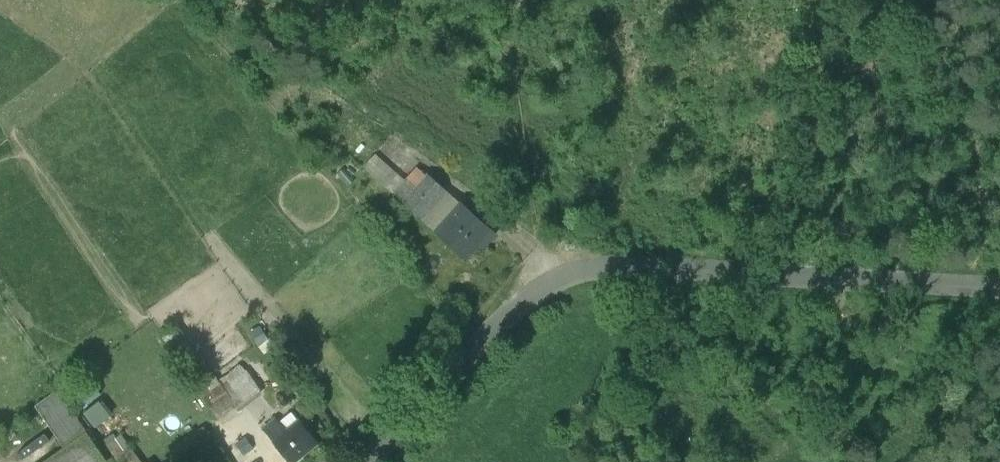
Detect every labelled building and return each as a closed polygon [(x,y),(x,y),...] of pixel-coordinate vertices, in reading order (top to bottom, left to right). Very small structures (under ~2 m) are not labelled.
[(405,181),(374,153),(363,166),(393,194),(405,181)] [(405,181),(393,194),(402,202),(426,176),(417,167),(405,181)] [(421,218),(447,190),(428,173),(426,176),(402,202),(421,218)] [(447,190),(421,218),(435,231),(461,203),(447,190)] [(494,233),(461,203),(435,231),(465,258),(479,243),(482,246),(494,233)] [(245,371),(223,388),(236,409),(259,391),(245,371)] [(75,441),(86,434),(70,410),(47,426),(64,449),(75,441)] [(285,432),(275,419),(264,428),(275,440),(274,441),(291,461),(293,461),(317,443),(299,421),(285,432)] [(86,434),(75,441),(90,461),(104,461),(105,461),(86,434)] [(45,461),(90,461),(75,441),(64,449),(45,461)]
